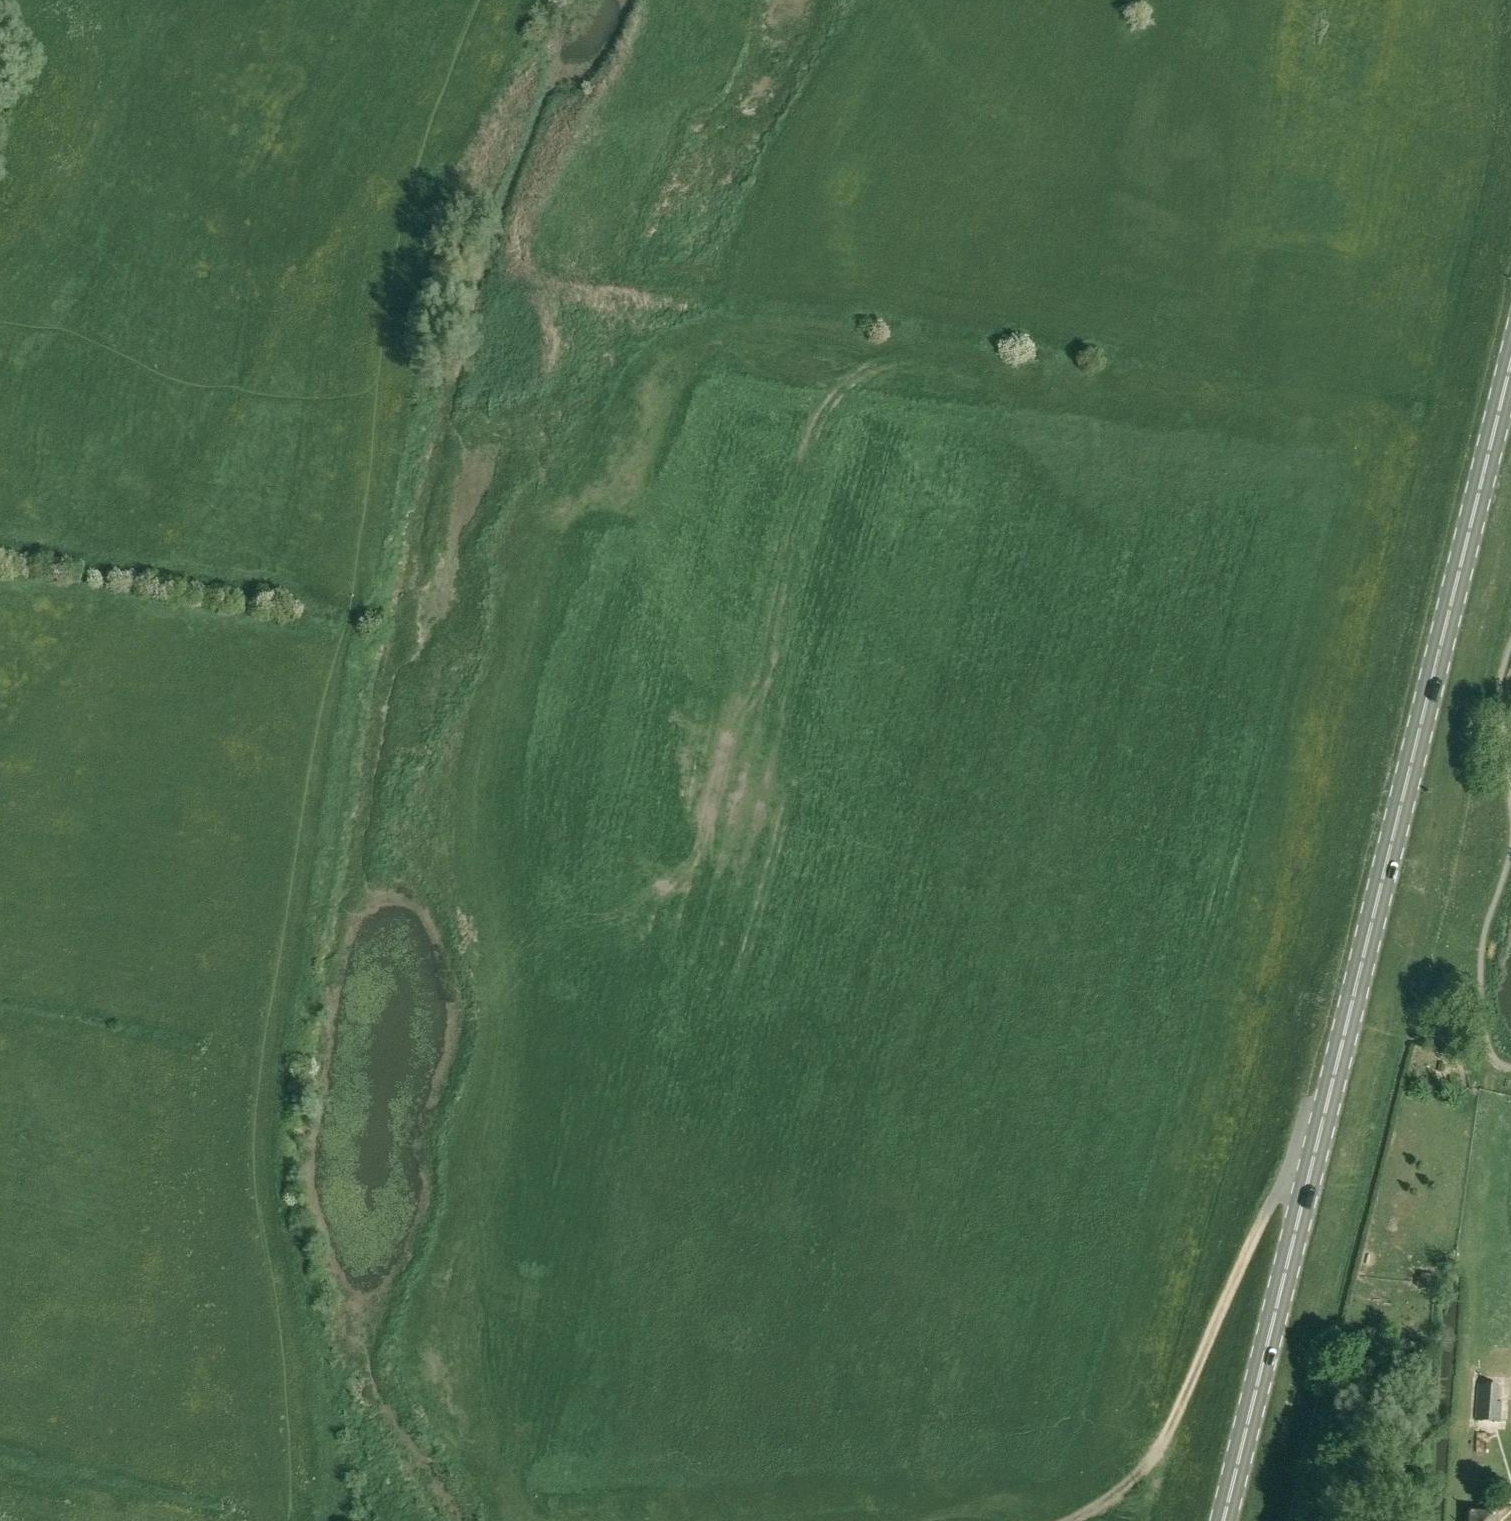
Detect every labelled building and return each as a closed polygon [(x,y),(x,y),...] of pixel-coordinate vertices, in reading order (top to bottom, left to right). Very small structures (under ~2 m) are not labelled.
[(1493,1424),(1510,1425),(1510,1383),(1494,1383),(1493,1424)]
